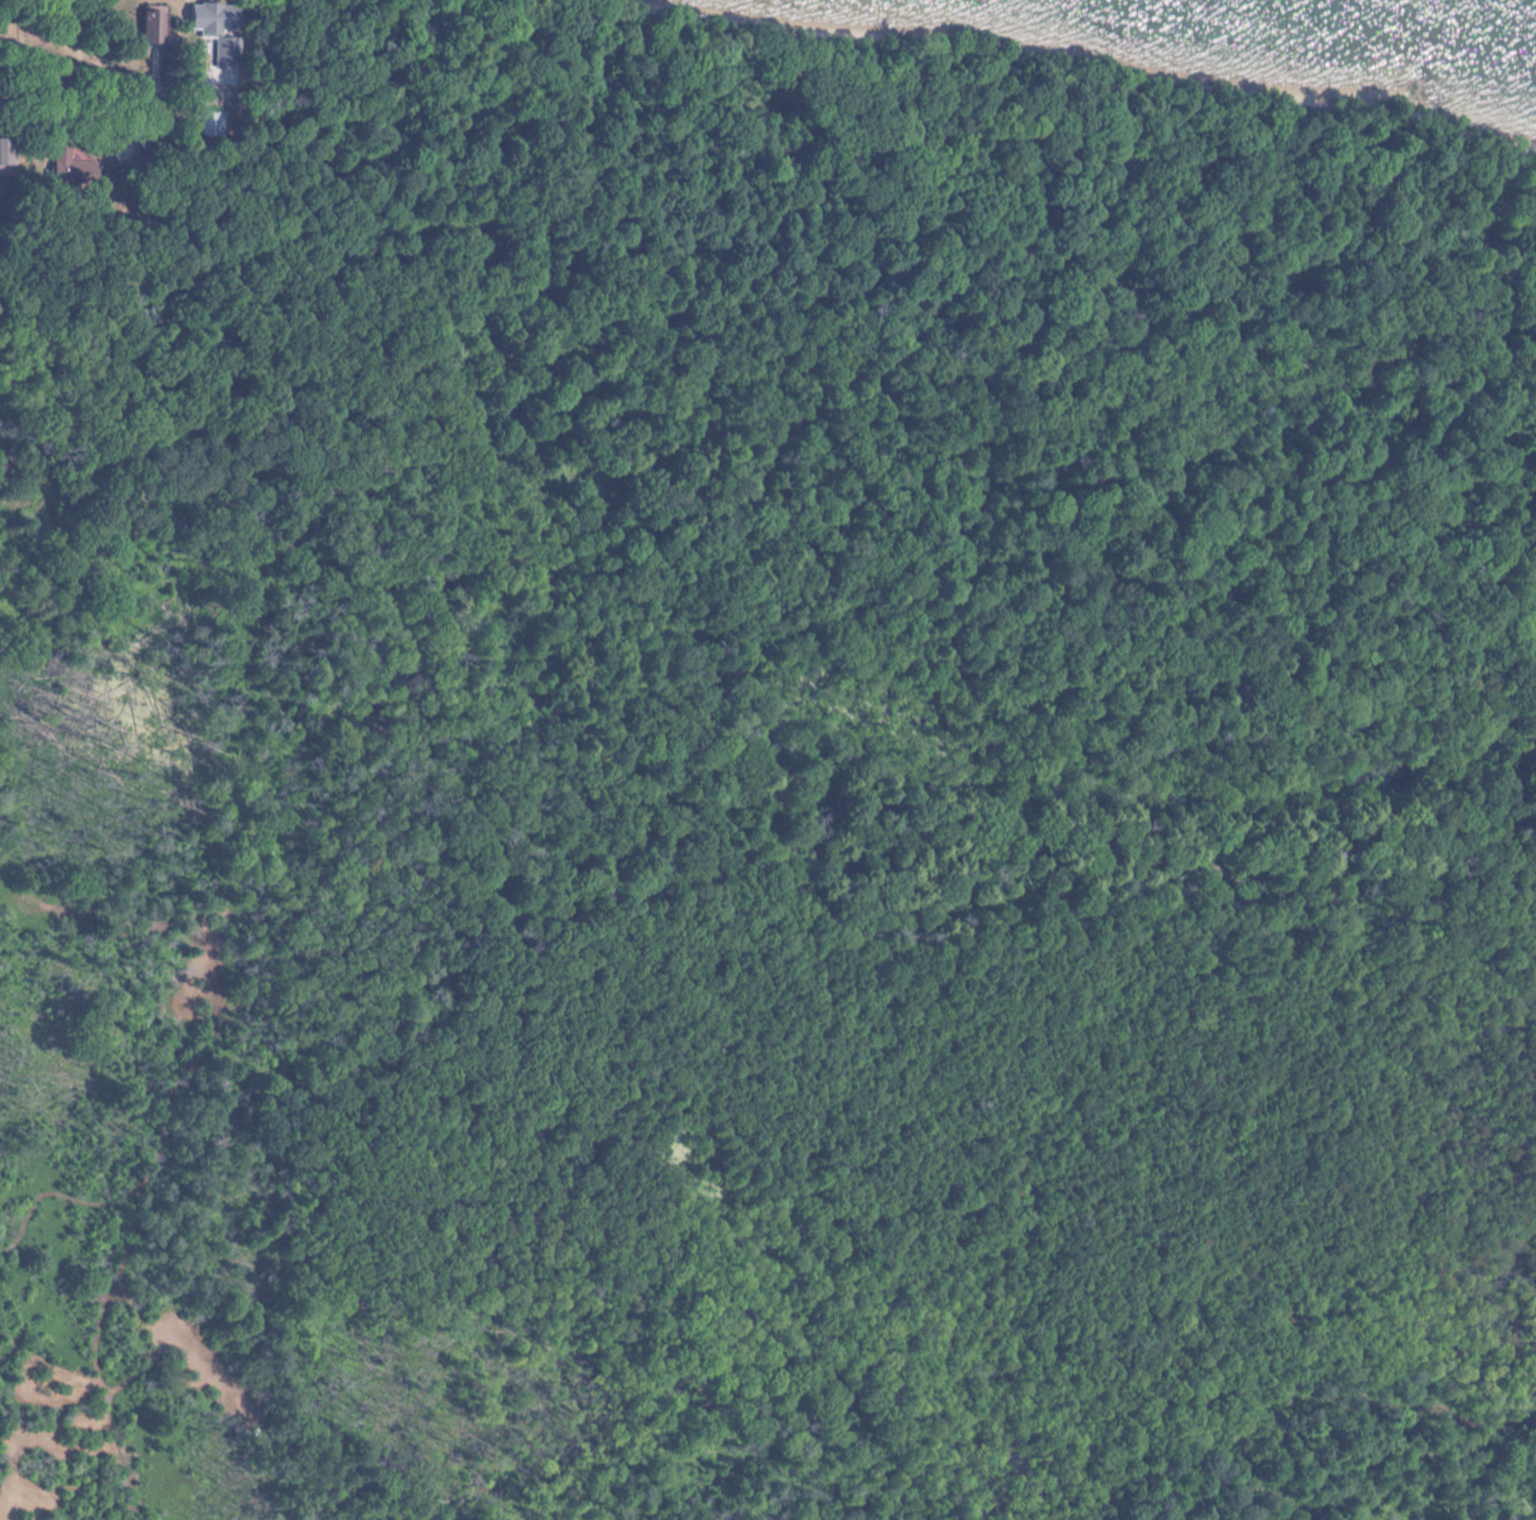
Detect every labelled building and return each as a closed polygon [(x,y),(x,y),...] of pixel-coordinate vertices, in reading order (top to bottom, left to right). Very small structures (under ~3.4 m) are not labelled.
[(185,27),(185,0),(237,0),(237,25),(219,25),(219,34),(233,34),(233,62),(210,62),(210,35),(197,35),(197,27),(185,27)] [(143,45),(168,45),(168,6),(143,6),(143,45)] [(14,167),(14,139),(0,139),(0,167),(14,167)] [(97,162),(70,161),(70,140),(52,140),(51,183),(96,184),(97,162)]
